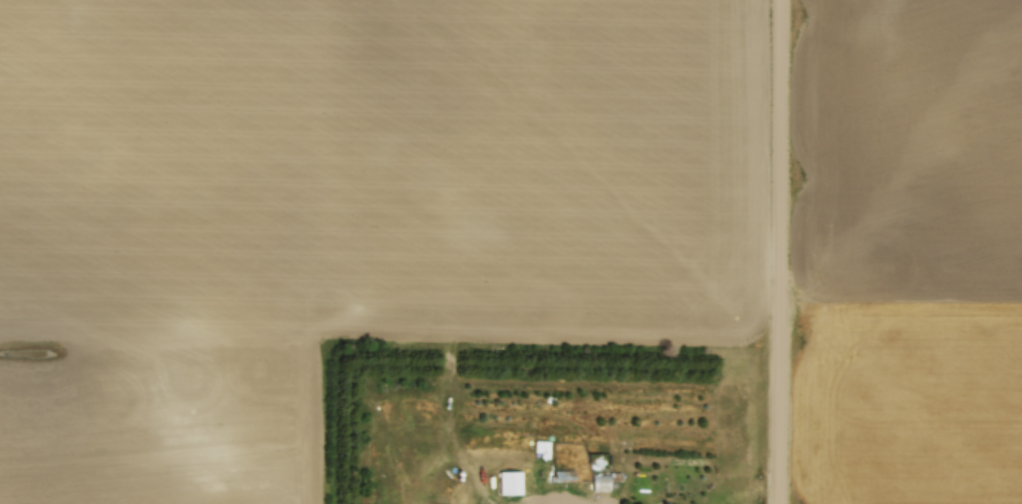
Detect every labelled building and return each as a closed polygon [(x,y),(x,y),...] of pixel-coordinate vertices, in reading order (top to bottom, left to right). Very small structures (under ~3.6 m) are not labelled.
[(571,467),(571,478),(550,478),(550,467),(571,467)] [(495,469),(518,469),(518,490),(495,490),(495,469)] [(608,472),(608,487),(589,487),(590,472),(608,472)]
